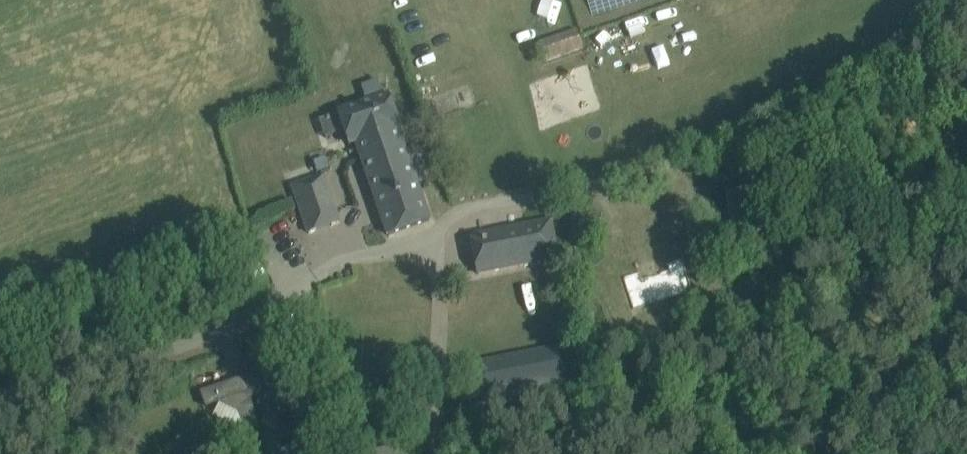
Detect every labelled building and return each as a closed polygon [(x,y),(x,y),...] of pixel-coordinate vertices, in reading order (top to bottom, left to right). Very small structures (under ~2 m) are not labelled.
[(542,62),(582,48),(576,29),(535,44),(542,62)] [(365,100),(366,104),(338,114),(349,146),(356,143),(361,160),(362,160),(369,157),(373,168),(378,184),(382,196),(375,199),(388,236),(427,223),(429,222),(425,211),(417,187),(417,186),(414,187),(403,155),(406,154),(406,153),(400,136),(397,129),(399,128),(395,115),(388,97),(384,98),(383,94),(365,100)] [(563,123),(565,108),(542,106),(540,120),(563,123)] [(726,170),(724,163),(713,167),(716,178),(723,176),(726,170)] [(293,187),(309,234),(339,223),(327,189),(306,197),(301,184),(293,187)] [(527,228),(529,234),(472,245),(479,283),(560,266),(551,221),(525,226),(526,228),(527,228)] [(628,283),(613,287),(621,319),(680,305),(673,273),(658,276),(659,283),(630,290),(628,283)] [(575,386),(568,347),(473,365),(481,404),(575,386)] [(242,382),(241,378),(200,393),(205,408),(219,403),(237,411),(245,434),(259,429),(248,397),(262,392),(256,377),(242,382)]
